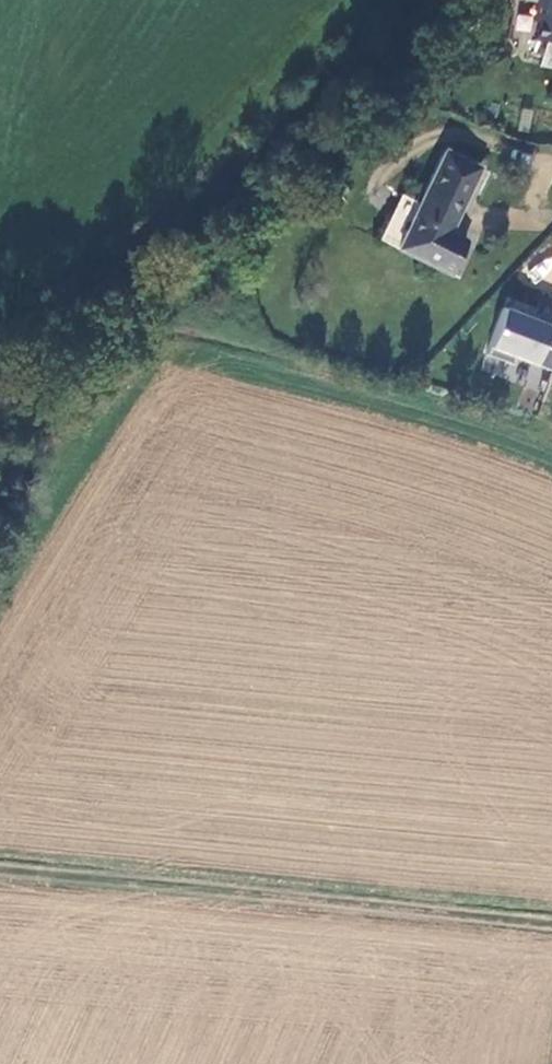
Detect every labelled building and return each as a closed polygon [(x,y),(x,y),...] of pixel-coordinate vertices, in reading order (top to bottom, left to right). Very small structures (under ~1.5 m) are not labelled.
[(511,48),(525,66),(551,71),(551,0),(521,0),(511,48)] [(445,149),(399,244),(453,271),(468,239),(452,231),(483,168),(445,149)] [(551,369),(551,314),(549,323),(503,307),(487,354),(513,364),(516,356),(551,369)]
